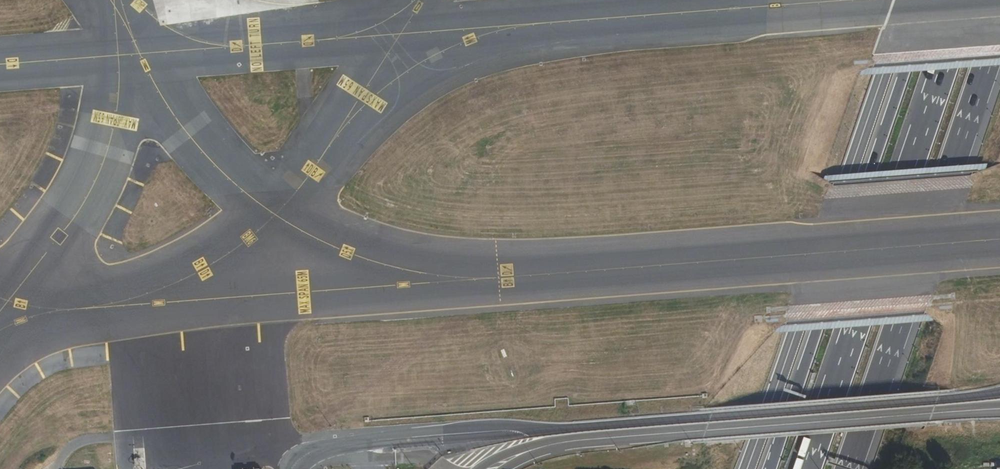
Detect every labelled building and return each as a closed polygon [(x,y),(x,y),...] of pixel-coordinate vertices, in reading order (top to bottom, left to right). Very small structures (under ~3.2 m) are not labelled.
[(96,450),(98,468),(105,468),(112,468),(110,448),(96,450)]
